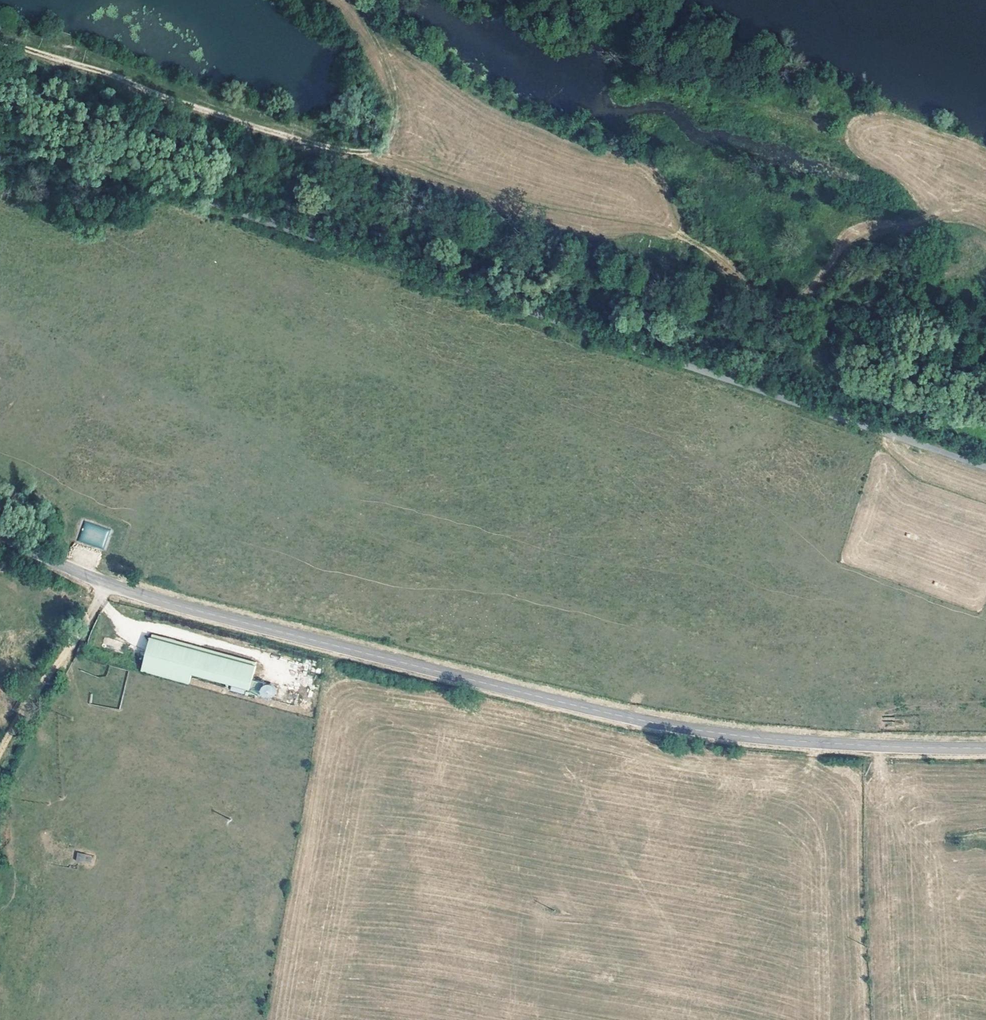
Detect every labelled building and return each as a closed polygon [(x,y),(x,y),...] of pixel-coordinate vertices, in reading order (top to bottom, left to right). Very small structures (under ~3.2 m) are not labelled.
[(83,522),(79,542),(105,547),(109,527),(83,522)] [(258,662),(154,630),(143,662),(190,677),(193,669),(250,686),(258,662)] [(92,863),(93,854),(76,852),(75,861),(92,863)]
